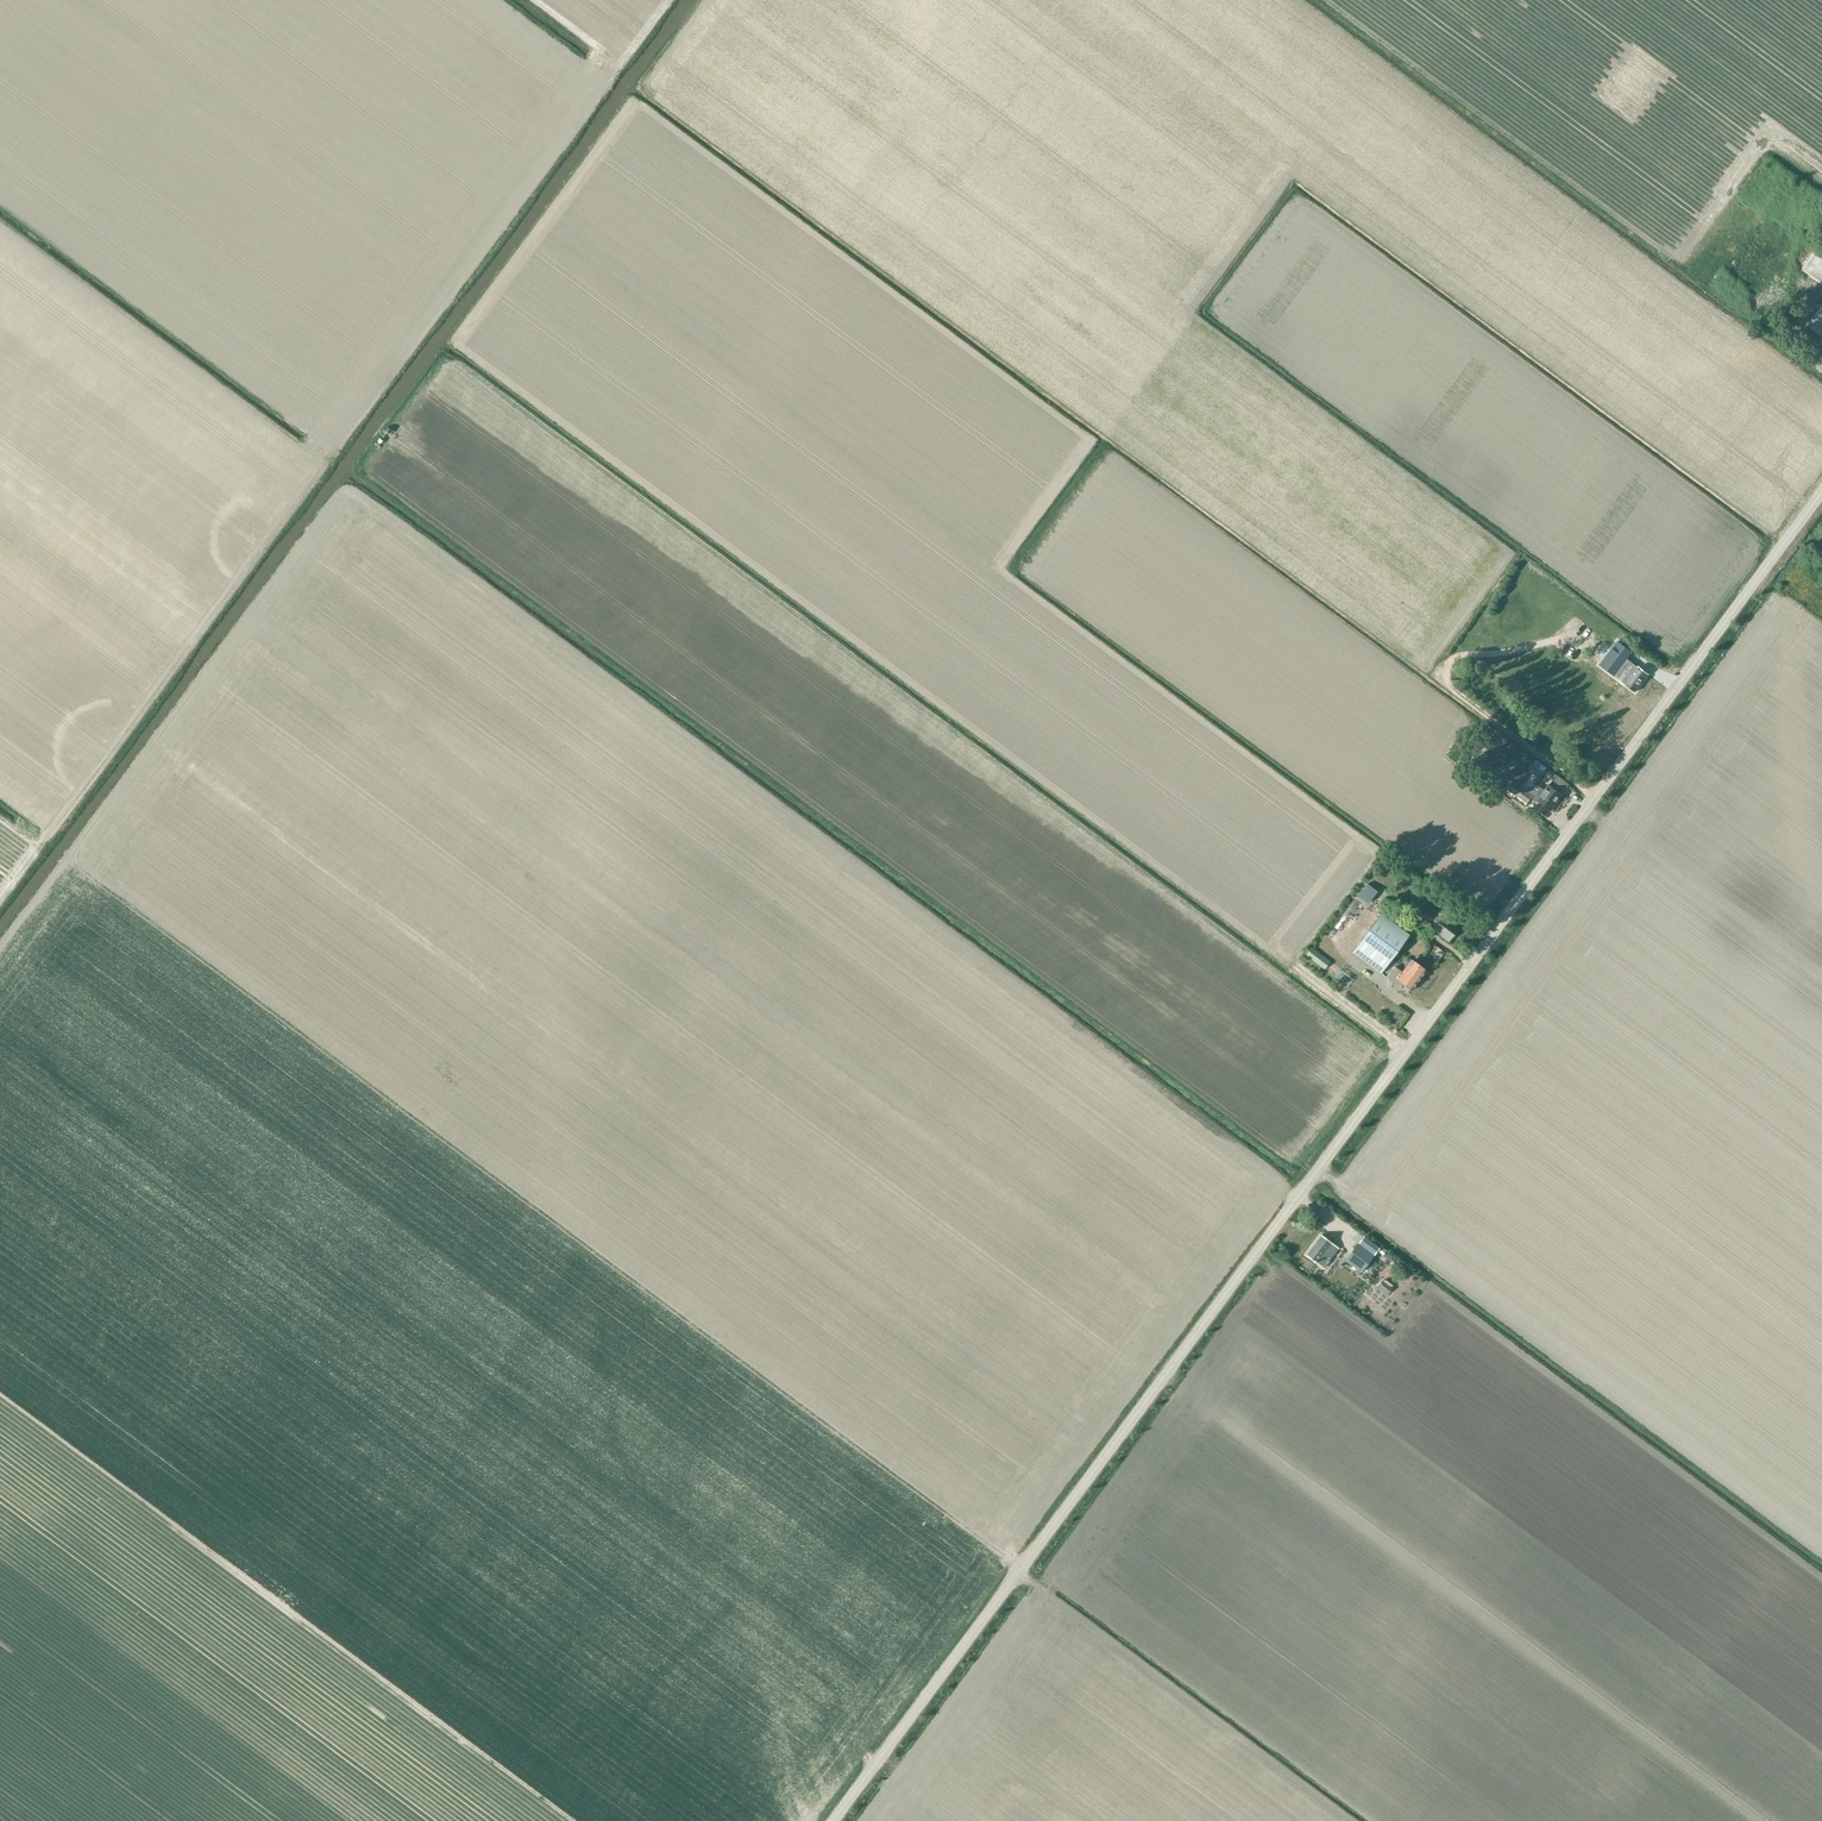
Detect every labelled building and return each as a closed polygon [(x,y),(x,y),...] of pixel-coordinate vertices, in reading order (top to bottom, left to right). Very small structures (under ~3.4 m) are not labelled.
[(1632,652),(1617,642),(1599,665),(1635,692),(1648,675),(1627,659),(1632,652)] [(1537,663),(1532,648),(1523,652),(1527,663),(1530,674),(1541,670),(1538,663),(1537,663)] [(1473,694),(1481,701),(1486,695),(1478,689),(1473,694)] [(1557,776),(1553,781),(1565,790),(1569,785),(1557,776)] [(1529,792),(1514,781),(1505,794),(1513,799),(1524,808),(1531,799),(1536,802),(1538,800),(1552,811),(1563,795),(1549,785),(1545,790),(1535,783),(1529,792)] [(1362,890),(1372,898),(1377,892),(1367,884),(1362,890)] [(1367,904),(1372,898),(1362,890),(1357,896),(1367,904)] [(1362,905),(1359,910),(1369,916),(1372,910),(1362,905)] [(1410,935),(1381,913),(1351,952),(1381,974),(1410,935)] [(1449,941),(1458,928),(1443,917),(1434,930),(1449,941)] [(1311,947),(1305,955),(1324,969),(1330,961),(1311,947)] [(1411,990),(1425,971),(1411,960),(1402,973),(1394,967),(1386,978),(1400,988),(1402,984),(1411,990)] [(1324,1268),(1338,1250),(1320,1236),(1307,1254),(1324,1268)] [(1372,1258),(1373,1256),(1379,1248),(1364,1236),(1358,1244),(1346,1260),(1361,1272),(1363,1270),(1372,1258)] [(1391,1286),(1385,1281),(1381,1288),(1386,1292),(1391,1286)] [(1419,1289),(1416,1296),(1422,1299),(1426,1292),(1419,1289)]
